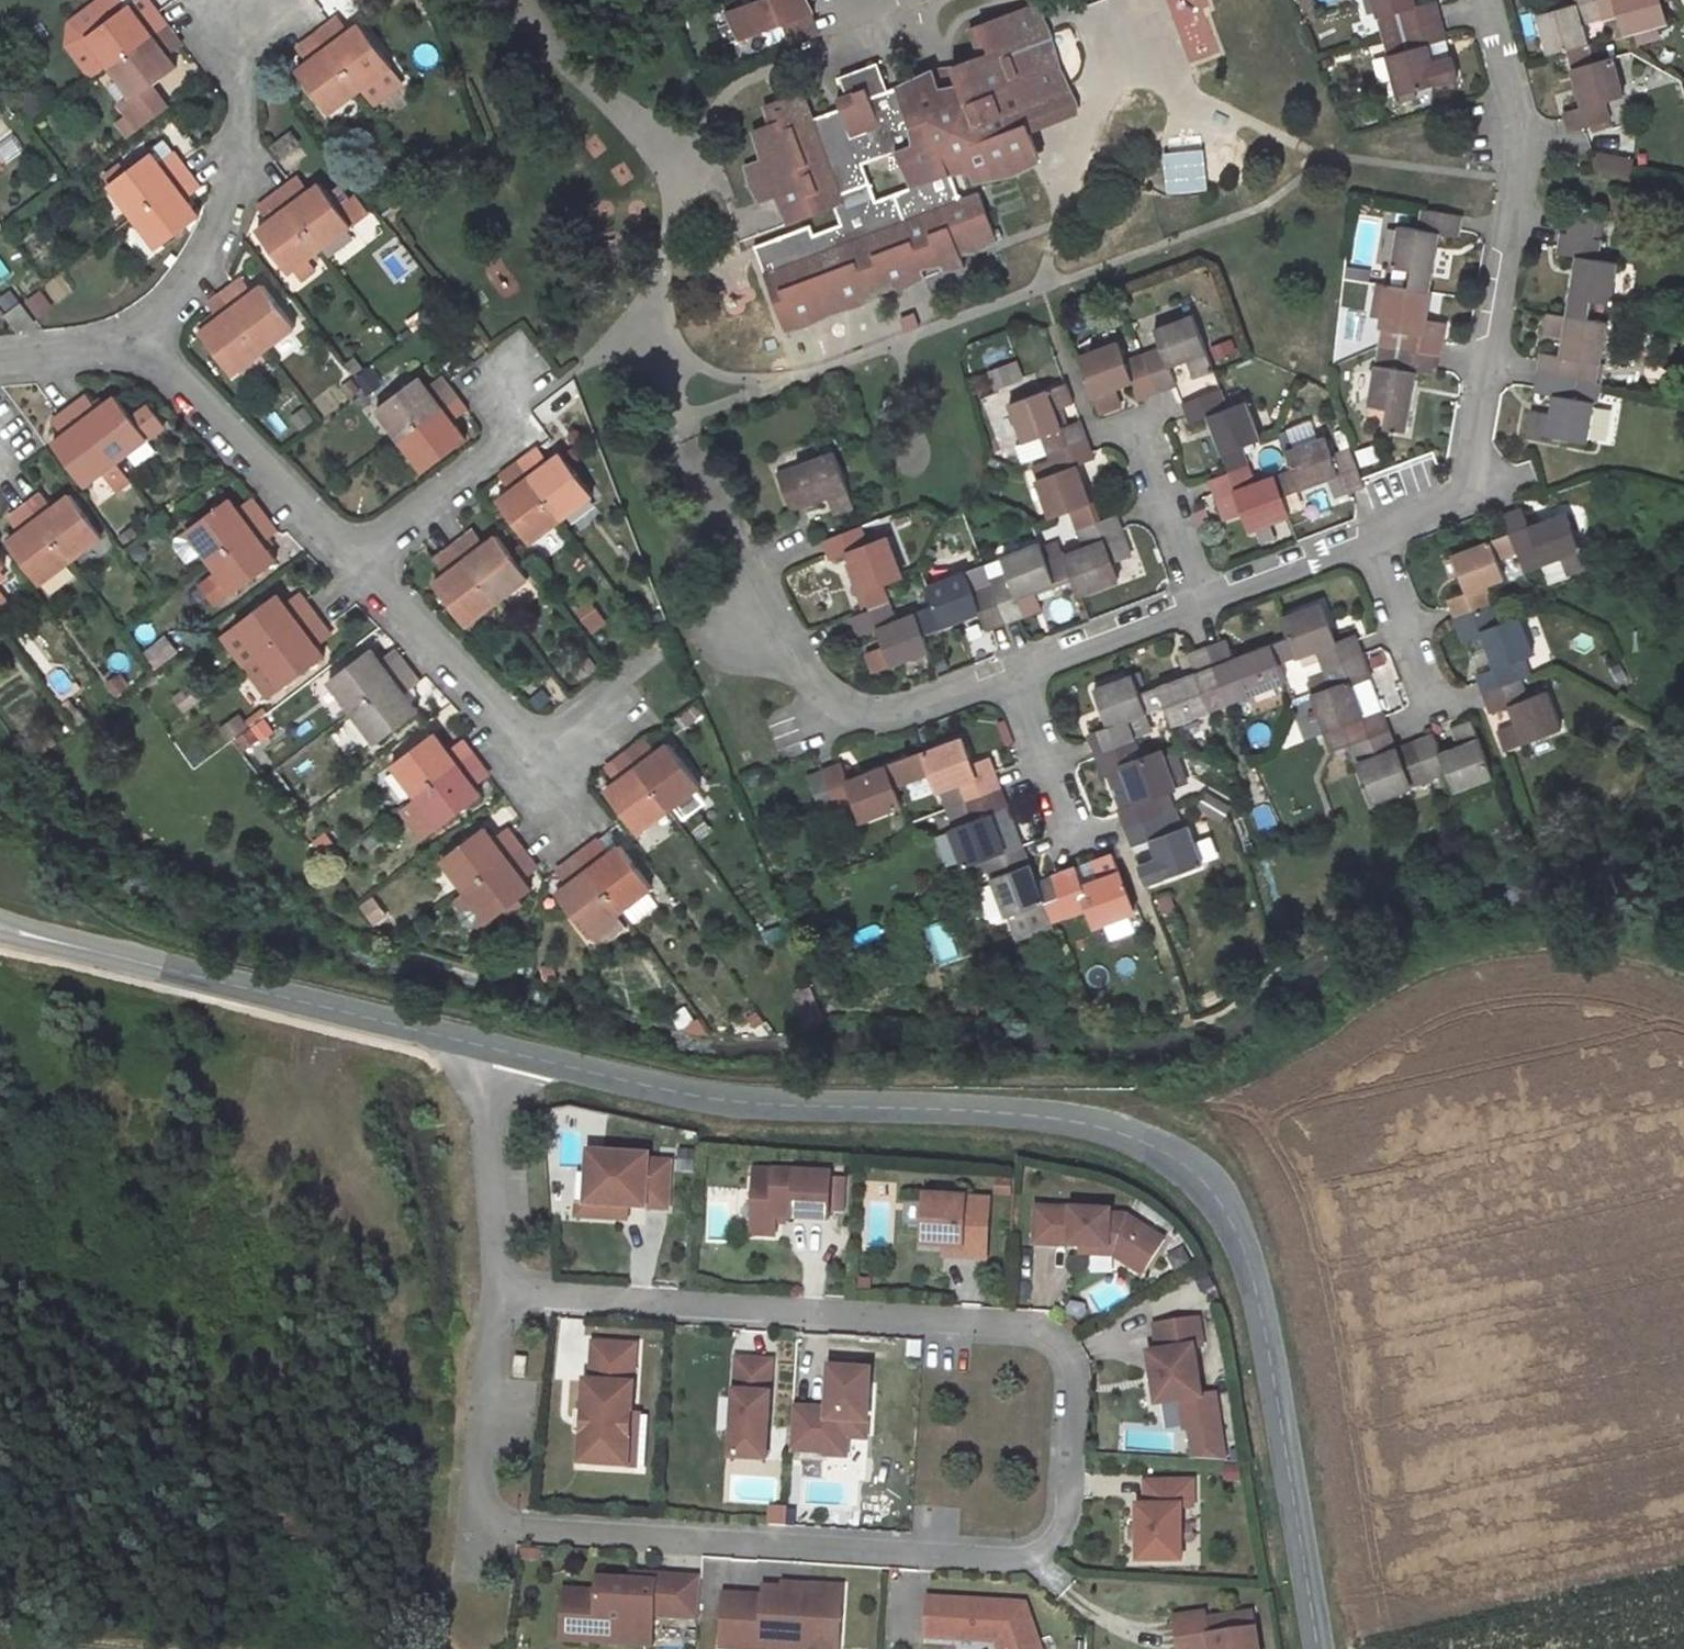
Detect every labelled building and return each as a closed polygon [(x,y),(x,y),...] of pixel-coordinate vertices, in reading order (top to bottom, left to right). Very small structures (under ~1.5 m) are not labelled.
[(130,4),(143,22),(158,11),(153,3),(149,5),(145,0),(136,0),(130,4)] [(729,11),(739,40),(783,23),(791,45),(818,35),(810,14),(805,0),(757,0),(729,11)] [(1173,18),(1204,10),(1201,0),(1169,0),(1173,18)] [(1378,17),(1383,35),(1441,19),(1436,0),(1417,5),(1416,0),(1373,0),(1378,17)] [(1537,13),(1548,53),(1567,48),(1588,42),(1582,23),(1601,18),(1597,0),(1575,0),(1576,3),(1537,13)] [(1601,18),(1620,13),(1626,32),(1665,21),(1660,2),(1666,0),(1597,0),(1601,18)] [(749,250),(779,331),(995,251),(971,187),(1033,164),(1022,134),(1077,113),(1035,1),(964,28),(974,54),(882,88),(873,63),(824,81),(853,157),(829,166),(838,189),(860,181),(866,196),(834,208),(843,234),(815,244),(809,228),(749,250)] [(129,3),(87,35),(133,96),(134,99),(152,85),(177,67),(168,55),(163,49),(179,37),(158,11),(143,22),(130,4),(129,3)] [(349,31),(338,16),(330,21),(342,36),(349,31)] [(1441,19),(1383,35),(1388,54),(1398,94),(1413,90),(1436,84),(1450,80),(1457,78),(1452,57),(1450,58),(1432,62),(1428,44),(1445,39),(1447,39),(1441,19)] [(309,61),(297,70),(329,112),(392,65),(360,23),(349,31),(342,36),(330,21),(304,41),(315,56),(309,61)] [(1368,38),(1365,26),(1354,30),(1357,41),(1368,38)] [(183,43),(179,37),(163,49),(168,55),(183,43)] [(1445,39),(1428,44),(1432,62),(1450,58),(1445,39)] [(1609,54),(1605,40),(1590,44),(1594,59),(1609,54)] [(304,41),(298,46),(309,61),(315,56),(304,41)] [(1567,48),(1583,106),(1563,111),(1569,132),(1591,125),(1609,120),(1604,101),(1623,96),(1612,56),(1593,61),(1588,42),(1567,48)] [(1450,80),(1436,84),(1438,90),(1452,86),(1450,80)] [(133,96),(120,106),(126,115),(137,130),(169,107),(152,85),(134,99),(133,96)] [(1413,90),(1398,94),(1400,100),(1415,96),(1413,90)] [(763,125),(745,130),(754,163),(739,167),(750,203),(771,197),(779,226),(842,208),(832,172),(827,174),(803,91),(757,105),(763,125)] [(137,130),(126,115),(117,122),(128,137),(137,130)] [(1609,120),(1591,125),(1593,131),(1611,126),(1609,120)] [(181,160),(165,138),(154,147),(157,150),(153,154),(166,171),(181,160)] [(1613,155),(1591,152),(1596,169),(1609,171),(1613,155)] [(122,164),(105,177),(110,184),(158,248),(200,216),(186,198),(201,187),(181,160),(166,171),(153,154),(152,153),(127,172),(122,164)] [(1634,159),(1613,155),(1609,171),(1630,175),(1634,159)] [(298,176),(291,181),(302,196),(309,191),(298,176)] [(269,221),(257,230),(289,272),(352,225),(339,208),(330,195),(321,182),(309,191),(302,196),(291,181),(264,201),(276,216),(269,221)] [(338,190),(330,195),(339,208),(347,202),(338,190)] [(347,202),(339,208),(352,225),(367,214),(354,197),(347,202)] [(88,206),(82,198),(74,203),(79,211),(88,206)] [(264,201),(257,206),(269,221),(276,216),(264,201)] [(1462,216),(1422,209),(1419,228),(1399,225),(1392,265),(1412,269),(1408,288),(1429,292),(1437,250),(1440,233),(1459,236),(1462,216)] [(1573,214),(1570,233),(1593,237),(1595,223),(1596,217),(1573,214)] [(1603,224),(1595,223),(1593,237),(1601,238),(1603,224)] [(1576,256),(1567,315),(1587,318),(1591,299),(1610,302),(1617,262),(1598,258),(1601,238),(1593,237),(1570,233),(1560,232),(1557,253),(1576,256)] [(241,277),(234,282),(246,297),(253,292),(241,277)] [(218,318),(201,331),(232,374),(295,325),(264,283),(253,292),(246,297),(234,282),(207,302),(218,318)] [(1408,288),(1389,285),(1388,291),(1384,316),(1382,325),(1379,345),(1439,355),(1442,335),(1423,331),(1425,320),(1429,292),(1408,288)] [(1388,291),(1377,289),(1373,314),(1384,316),(1388,291)] [(52,306),(40,290),(25,301),(38,317),(52,306)] [(444,296),(429,306),(436,315),(450,305),(444,296)] [(36,321),(21,301),(4,314),(18,334),(36,321)] [(1602,320),(1605,304),(1595,302),(1593,318),(1602,320)] [(414,332),(428,322),(419,310),(406,321),(414,332)] [(1567,315),(1547,312),(1544,333),(1563,336),(1560,355),(1540,352),(1537,372),(1597,382),(1607,321),(1587,318),(1567,315)] [(1161,346),(1143,353),(1158,392),(1176,385),(1169,367),(1187,360),(1194,378),(1214,371),(1193,313),(1154,328),(1161,346)] [(1423,331),(1442,335),(1444,324),(1425,320),(1423,331)] [(1118,341),(1079,355),(1093,395),(1100,414),(1120,406),(1114,387),(1131,381),(1138,399),(1158,392),(1143,353),(1124,359),(1118,341)] [(1439,355),(1379,345),(1376,363),(1369,404),(1388,408),(1384,427),(1406,431),(1413,388),(1416,372),(1436,375),(1439,355)] [(364,368),(355,355),(345,362),(354,375),(364,368)] [(1017,363),(1009,366),(1015,381),(1023,378),(1017,363)] [(1009,366),(991,373),(997,388),(1015,381),(1009,366)] [(383,383),(371,367),(356,378),(368,394),(383,383)] [(1531,410),(1527,431),(1588,441),(1597,382),(1537,372),(1534,392),(1553,395),(1550,414),(1531,410)] [(442,375),(427,386),(432,393),(447,381),(442,375)] [(419,376),(377,407),(425,471),(466,439),(452,421),(468,409),(447,381),(432,393),(427,386),(419,376)] [(359,390),(352,379),(341,387),(349,398),(359,390)] [(1066,382),(1009,403),(1023,442),(1042,435),(1049,453),(1087,439),(1080,420),(1062,427),(1055,409),(1073,402),(1066,382)] [(1220,388),(1181,403),(1189,423),(1208,415),(1229,472),(1249,464),(1242,446),(1261,439),(1246,400),(1227,407),(1220,388)] [(64,434),(53,442),(84,485),(103,471),(113,485),(127,475),(116,461),(127,453),(147,438),(165,424),(150,404),(133,417),(116,394),(98,408),(91,413),(87,408),(80,398),(59,414),(70,429),(64,434)] [(87,408),(91,413),(98,408),(94,403),(87,408)] [(314,419),(304,406),(291,416),(301,429),(314,419)] [(52,419),(64,434),(70,429),(59,414),(52,419)] [(1344,431),(1336,434),(1342,451),(1350,448),(1344,431)] [(1023,442),(1015,445),(1022,463),(1049,453),(1042,435),(1023,442)] [(1190,442),(1198,464),(1215,458),(1207,436),(1190,442)] [(1286,450),(1293,469),(1274,476),(1282,496),(1300,489),(1338,475),(1345,494),(1365,487),(1350,448),(1342,451),(1331,455),(1324,436),(1286,450)] [(147,438),(127,453),(137,466),(156,451),(147,438)] [(1087,439),(1049,453),(1051,458),(1056,471),(1038,478),(1037,478),(1051,517),(1070,510),(1077,529),(1097,522),(1076,465),(1095,458),(1087,439)] [(538,445),(531,451),(543,466),(550,461),(538,445)] [(855,507),(834,450),(776,471),(791,510),(828,496),(835,514),(855,507)] [(509,491),(498,500),(530,542),(593,494),(561,452),(550,461),(543,466),(531,451),(504,471),(516,486),(509,491)] [(1051,458),(1033,465),(1038,478),(1056,471),(1051,458)] [(1256,483),(1249,464),(1229,472),(1210,479),(1217,498),(1236,491),(1243,512),(1249,529),(1289,515),(1282,496),(1274,476),(1256,483)] [(504,471),(498,476),(509,491),(516,486),(504,471)] [(1236,491),(1217,498),(1225,518),(1243,512),(1236,491)] [(19,532),(8,540),(39,583),(103,536),(71,493),(52,507),(41,492),(14,512),(16,515),(26,527),(19,532)] [(229,497),(187,529),(202,550),(218,571),(201,584),(215,602),(232,590),(234,592),(277,560),(268,549),(263,542),(269,537),(278,531),(258,504),(243,516),(238,509),(229,497)] [(253,497),(238,509),(243,516),(258,504),(253,497)] [(1521,507),(1502,514),(1509,532),(1517,553),(1518,552),(1524,570),(1543,563),(1561,557),(1568,575),(1588,568),(1567,511),(1529,525),(1521,507)] [(1203,509),(1193,512),(1199,529),(1209,526),(1203,509)] [(150,512),(143,517),(149,525),(156,520),(150,512)] [(1097,522),(1077,529),(1084,547),(1065,555),(1072,575),(1079,593),(1119,579),(1112,561),(1104,541),(1123,534),(1115,514),(1097,522)] [(16,515),(9,519),(19,532),(26,527),(16,515)] [(901,575),(886,536),(886,537),(879,518),(822,539),(830,559),(848,552),(870,609),(890,601),(882,582),(901,575)] [(131,525),(117,536),(124,544),(138,533),(131,525)] [(479,548),(485,543),(473,528),(467,533),(479,548)] [(175,546),(186,562),(202,550),(187,529),(176,538),(175,546)] [(1509,532),(1452,554),(1466,592),(1447,599),(1454,617),(1493,604),(1486,585),(1505,578),(1498,560),(1517,553),(1509,532)] [(445,574),(434,582),(466,625),(528,576),(497,534),(485,543),(479,548),(467,533),(440,553),(452,569),(445,574)] [(1123,534),(1104,541),(1112,561),(1131,555),(1123,534)] [(269,537),(263,542),(268,549),(274,544),(269,537)] [(1009,576),(991,583),(1005,622),(1024,615),(1017,595),(1034,589),(1072,575),(1065,555),(1062,556),(1047,562),(1042,549),(1040,543),(1002,557),(1007,573),(1009,576)] [(1058,543),(1042,549),(1047,562),(1062,556),(1058,543)] [(440,553),(434,558),(445,574),(452,569),(440,553)] [(1561,557),(1543,563),(1550,583),(1568,575),(1561,557)] [(934,604),(915,612),(923,633),(979,611),(986,630),(1005,622),(991,583),(973,590),(966,572),(927,586),(934,604)] [(1007,573),(989,580),(991,583),(1009,576),(1007,573)] [(1034,589),(1017,595),(1024,615),(1042,608),(1034,589)] [(237,627),(224,636),(246,665),(259,656),(283,687),(325,655),(316,644),(311,638),(326,626),(306,600),(291,611),(286,604),(277,592),(235,624),(237,627)] [(301,593),(286,604),(291,611),(306,600),(301,593)] [(600,615),(585,595),(573,604),(588,625),(600,615)] [(897,619),(890,601),(870,609),(851,616),(858,635),(877,628),(885,648),(891,666),(930,651),(923,633),(915,612),(897,619)] [(1321,603),(1283,617),(1290,636),(1298,656),(1316,649),(1322,668),(1361,653),(1354,634),(1335,641),(1321,603)] [(1519,615),(1500,622),(1493,604),(1454,617),(1463,640),(1482,633),(1494,666),(1476,673),(1483,692),(1521,678),(1514,660),(1522,657),(1533,653),(1519,615)] [(651,629),(664,619),(659,611),(645,620),(651,629)] [(326,626),(311,638),(316,644),(331,633),(326,626)] [(166,635),(145,652),(157,666),(178,650),(166,635)] [(1226,638),(1207,645),(1228,700),(1246,694),(1247,696),(1285,681),(1279,663),(1298,656),(1290,636),(1233,657),(1226,638)] [(1195,671),(1139,692),(1147,712),(1165,705),(1172,724),(1211,709),(1210,707),(1228,700),(1207,645),(1188,653),(1189,654),(1193,665),(1195,671)] [(371,647),(329,679),(376,742),(419,711),(405,692),(420,681),(400,654),(385,666),(380,659),(371,647)] [(395,648),(380,659),(385,666),(400,654),(395,648)] [(891,666),(885,648),(866,655),(873,672),(891,666)] [(846,662),(838,650),(829,656),(837,668),(846,662)] [(1329,686),(1311,693),(1333,750),(1351,743),(1371,735),(1390,728),(1383,709),(1364,716),(1351,684),(1370,677),(1361,653),(1322,668),(1325,675),(1329,686)] [(1189,654),(1181,657),(1185,668),(1193,665),(1189,654)] [(1522,657),(1514,660),(1521,678),(1529,675),(1522,657)] [(582,679),(596,668),(588,658),(574,668),(582,679)] [(1132,674),(1094,688),(1107,726),(1089,733),(1097,752),(1135,737),(1128,719),(1147,712),(1139,692),(1132,674)] [(1325,675),(1307,682),(1311,693),(1329,686),(1325,675)] [(117,676),(107,682),(115,694),(125,687),(117,676)] [(1370,677),(1351,684),(1364,716),(1383,709),(1370,677)] [(1515,722),(1497,729),(1504,749),(1561,728),(1547,690),(1528,697),(1521,678),(1483,692),(1490,712),(1509,705),(1515,722)] [(189,685),(175,696),(185,709),(199,698),(189,685)] [(540,706),(550,698),(543,689),(533,697),(540,706)] [(175,696),(161,706),(171,720),(185,709),(175,696)] [(62,703),(72,715),(79,710),(70,697),(62,703)] [(694,705),(680,715),(689,726),(702,715),(694,705)] [(79,710),(72,715),(79,725),(87,719),(80,709),(79,710)] [(240,716),(222,729),(230,739),(247,726),(240,716)] [(1433,732),(1414,740),(1429,779),(1448,772),(1454,791),(1493,776),(1471,718),(1451,726),(1458,744),(1440,751),(1433,732)] [(1390,728),(1371,735),(1378,754),(1397,747),(1390,728)] [(250,729),(237,739),(243,748),(257,737),(250,729)] [(46,730),(37,736),(48,749),(56,743),(46,730)] [(434,731),(392,763),(418,797),(438,825),(439,826),(482,795),(468,776),(483,765),(463,739),(448,750),(434,731)] [(1371,735),(1351,743),(1373,800),(1429,779),(1414,740),(1397,747),(1378,754),(1371,735)] [(48,749),(37,736),(26,745),(36,758),(48,749)] [(645,736),(639,741),(650,756),(656,751),(645,736)] [(971,763),(962,737),(923,752),(905,759),(912,779),(931,772),(938,791),(943,789),(956,783),(963,802),(1001,787),(994,768),(975,775),(971,763)] [(1135,737),(1097,752),(1106,776),(1109,775),(1124,769),(1136,802),(1120,808),(1118,809),(1124,828),(1163,812),(1157,794),(1168,790),(1175,787),(1164,756),(1161,749),(1142,756),(1135,737)] [(618,780),(605,790),(637,832),(671,806),(682,821),(706,803),(695,788),(700,784),(669,742),(656,751),(650,756),(639,741),(612,761),(623,776),(618,780)] [(1152,751),(1149,744),(1140,748),(1143,755),(1152,751)] [(1176,751),(1164,756),(1175,787),(1188,783),(1176,751)] [(975,775),(994,768),(990,757),(971,763),(975,775)] [(912,779),(905,759),(849,780),(842,761),(822,769),(822,770),(835,804),(836,808),(855,801),(861,815),(862,819),(901,805),(894,786),(912,779)] [(612,761),(606,765),(618,780),(623,776),(612,761)] [(1124,769),(1109,775),(1120,808),(1136,802),(1124,769)] [(835,804),(822,770),(809,776),(821,809),(835,804)] [(765,783),(761,774),(751,777),(754,787),(765,783)] [(963,802),(956,783),(943,789),(950,807),(963,802)] [(1001,787),(963,802),(970,819),(956,825),(951,827),(965,865),(969,864),(984,858),(1005,850),(990,813),(1009,806),(1001,787)] [(1168,790),(1157,794),(1163,812),(1175,808),(1168,790)] [(1231,806),(1205,791),(1201,798),(1226,814),(1231,806)] [(293,795),(287,799),(294,809),(300,804),(293,795)] [(418,797),(401,810),(422,837),(438,825),(418,797)] [(1201,798),(1196,806),(1222,821),(1226,814),(1201,798)] [(855,801),(836,808),(842,822),(861,815),(855,801)] [(970,819),(963,802),(950,807),(956,825),(970,819)] [(1175,808),(1163,812),(1170,831),(1182,826),(1175,808)] [(1163,812),(1124,828),(1131,847),(1151,840),(1157,857),(1138,864),(1146,885),(1203,862),(1189,824),(1182,826),(1170,831),(1163,812)] [(484,826),(441,857),(490,920),(532,889),(523,878),(519,872),(534,860),(514,833),(498,845),(493,838),(484,826)] [(378,827),(360,840),(367,849),(385,837),(378,827)] [(509,827),(493,838),(498,845),(514,833),(509,827)] [(317,857),(332,846),(322,832),(307,842),(317,857)] [(609,832),(598,840),(608,854),(619,845),(609,832)] [(596,838),(591,843),(602,858),(608,854),(598,840),(596,838)] [(569,883),(557,892),(588,934),(590,933),(617,913),(624,908),(648,890),(652,887),(621,844),(619,845),(608,854),(602,858),(591,843),(563,863),(575,879),(569,883)] [(1005,850),(984,858),(987,867),(1005,915),(1010,913),(1019,936),(1053,923),(1051,919),(1070,912),(1055,875),(1037,881),(1023,844),(1005,850)] [(1134,910),(1112,853),(1092,861),(1099,880),(1082,886),(1075,867),(1069,869),(1055,875),(1070,912),(1088,906),(1095,924),(1134,910)] [(984,858),(969,864),(973,873),(987,867),(984,858)] [(534,860),(519,872),(523,878),(539,866),(534,860)] [(1092,861),(1075,867),(1082,886),(1099,880),(1092,861)] [(563,863),(557,867),(569,883),(575,879),(563,863)] [(648,890),(624,908),(635,922),(659,904),(648,890)] [(1177,908),(1170,892),(1156,896),(1162,913),(1177,908)] [(374,897),(362,905),(375,923),(387,914),(374,897)] [(1258,917),(1255,907),(1245,908),(1247,919),(1258,917)] [(617,913),(590,933),(600,947),(627,927),(617,913)] [(932,966),(953,963),(947,921),(927,924),(932,966)] [(786,923),(760,931),(766,941),(791,935),(786,923)] [(672,937),(665,942),(671,950),(678,945),(672,937)] [(810,984),(794,990),(803,1011),(818,1005),(810,984)] [(994,1012),(993,1001),(980,1002),(979,1013),(994,1012)] [(1028,1012),(1027,1001),(1016,1001),(1015,1012),(1028,1012)] [(685,1005),(670,1014),(678,1028),(694,1019),(685,1005)] [(818,1005),(803,1011),(809,1026),(824,1019),(818,1005)] [(757,1009),(746,1017),(759,1037),(775,1034),(757,1009)] [(694,1149),(679,1149),(678,1170),(694,1170),(694,1149)] [(648,1155),(589,1152),(588,1173),(587,1204),(628,1206),(668,1208),(670,1162),(648,1160),(648,1155)] [(755,1170),(754,1182),(773,1182),(773,1171),(755,1170)] [(773,1182),(754,1182),(751,1234),(775,1235),(776,1217),(829,1219),(830,1172),(773,1171),(773,1182)] [(587,1204),(588,1173),(579,1173),(577,1216),(628,1219),(628,1206),(587,1204)] [(922,1245),(944,1247),(962,1248),(961,1257),(986,1258),(989,1199),(925,1195),(922,1245)] [(1111,1211),(1036,1207),(1034,1244),(1079,1246),(1116,1248),(1147,1268),(1166,1238),(1127,1215),(1111,1214),(1111,1211)] [(1079,1246),(1079,1254),(1113,1256),(1143,1274),(1147,1268),(1116,1248),(1079,1246)] [(944,1247),(944,1256),(961,1257),(962,1248),(944,1247)] [(1159,1352),(1149,1353),(1157,1404),(1181,1400),(1201,1398),(1201,1396),(1194,1348),(1203,1346),(1198,1318),(1155,1325),(1159,1352)] [(635,1346),(594,1343),(591,1381),(586,1381),(584,1411),(582,1433),(581,1463),(628,1466),(631,1414),(635,1346)] [(527,1358),(516,1356),(514,1376),(525,1377),(527,1358)] [(772,1360),(737,1358),(731,1457),(766,1459),(772,1360)] [(871,1369),(830,1367),(827,1408),(793,1406),(791,1450),(826,1452),(827,1436),(866,1438),(871,1369)] [(1201,1398),(1181,1400),(1185,1428),(1189,1427),(1218,1422),(1215,1395),(1201,1396),(1201,1398)] [(574,1433),(582,1433),(584,1411),(576,1411),(574,1433)] [(639,1415),(631,1414),(628,1466),(636,1467),(639,1415)] [(1218,1422),(1189,1427),(1193,1449),(1222,1445),(1218,1422)] [(1122,1452),(1169,1452),(1169,1430),(1122,1430),(1122,1452)] [(827,1436),(826,1452),(825,1455),(865,1457),(866,1438),(827,1436)] [(1222,1445),(1193,1449),(1194,1458),(1224,1461),(1222,1445)] [(1240,1466),(1225,1465),(1225,1481),(1240,1481),(1240,1466)] [(1193,1481),(1146,1481),(1146,1506),(1138,1506),(1138,1560),(1181,1560),(1181,1507),(1193,1506),(1193,1481)] [(643,1574),(632,1574),(632,1580),(654,1582),(655,1575),(643,1574)] [(596,1592),(564,1590),(561,1639),(595,1641),(596,1628),(652,1631),(653,1615),(698,1618),(701,1578),(655,1575),(654,1582),(632,1580),(598,1578),(596,1592)] [(809,1584),(783,1583),(783,1587),(784,1587),(784,1591),(808,1592),(809,1584)] [(724,1593),(721,1647),(747,1648),(761,1648),(762,1633),(797,1636),(805,1645),(805,1648),(838,1648),(842,1587),(809,1584),(808,1592),(784,1591),(784,1587),(783,1587),(764,1586),(763,1596),(724,1593)] [(925,1637),(996,1640),(1000,1648),(1041,1648),(1025,1603),(928,1598),(925,1637)] [(1173,1617),(1177,1648),(1181,1648),(1210,1644),(1211,1648),(1259,1648),(1253,1612),(1207,1619),(1206,1612),(1173,1617)] [(652,1631),(596,1628),(595,1641),(651,1645),(652,1631)] [(761,1648),(805,1648),(805,1645),(797,1636),(762,1633),(761,1648)]
